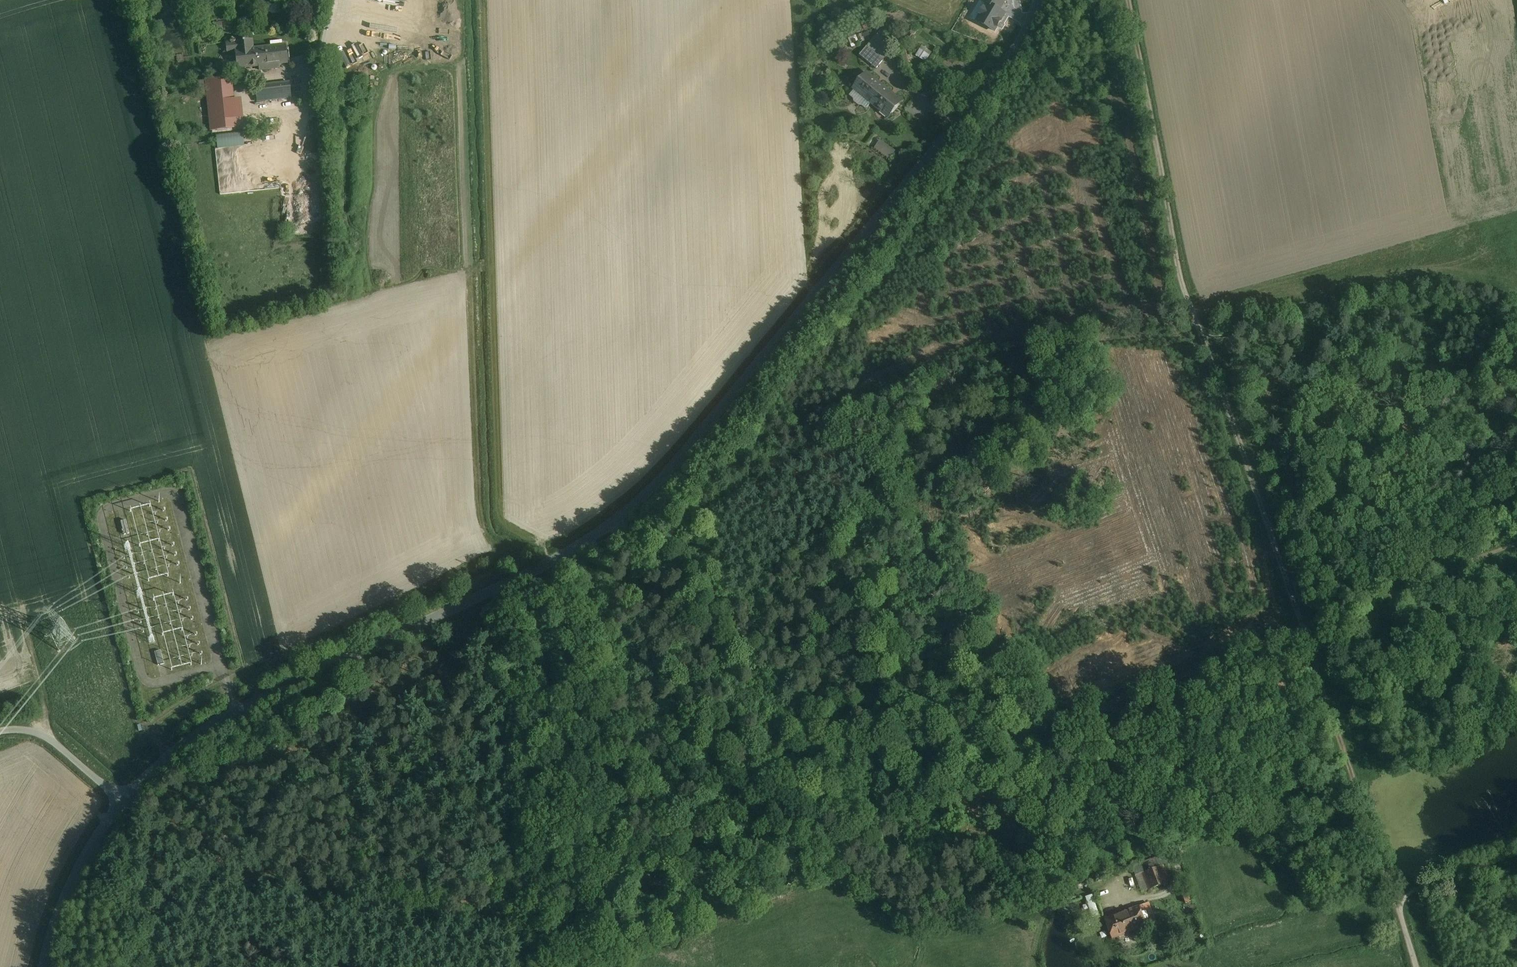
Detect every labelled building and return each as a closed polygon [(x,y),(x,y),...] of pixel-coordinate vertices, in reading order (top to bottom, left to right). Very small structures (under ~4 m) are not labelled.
[(995,33),(1007,13),(985,0),(973,20),(995,33)] [(855,45),(866,39),(862,31),(874,25),(870,17),(862,21),(862,22),(854,26),(856,31),(850,34),(855,45)] [(862,53),(877,67),(899,43),(884,29),(862,53)] [(242,66),(258,65),(257,49),(256,41),(241,41),(242,66)] [(927,61),(933,51),(924,45),(917,55),(927,61)] [(257,49),(258,65),(286,64),(285,47),(257,49)] [(230,75),(205,77),(205,84),(199,85),(202,132),(233,130),(230,75)] [(901,102),(868,75),(856,90),(889,117),(901,102)] [(291,104),(290,78),(251,80),(252,106),(291,104)] [(219,134),(219,146),(247,145),(246,133),(219,134)] [(876,148),(891,159),(898,150),(882,139),(876,148)] [(1162,865),(1143,872),(1149,889),(1168,882),(1162,865)] [(1148,903),(1138,906),(1146,926),(1155,922),(1148,903)] [(1138,906),(1104,919),(1111,939),(1146,926),(1138,906)]
